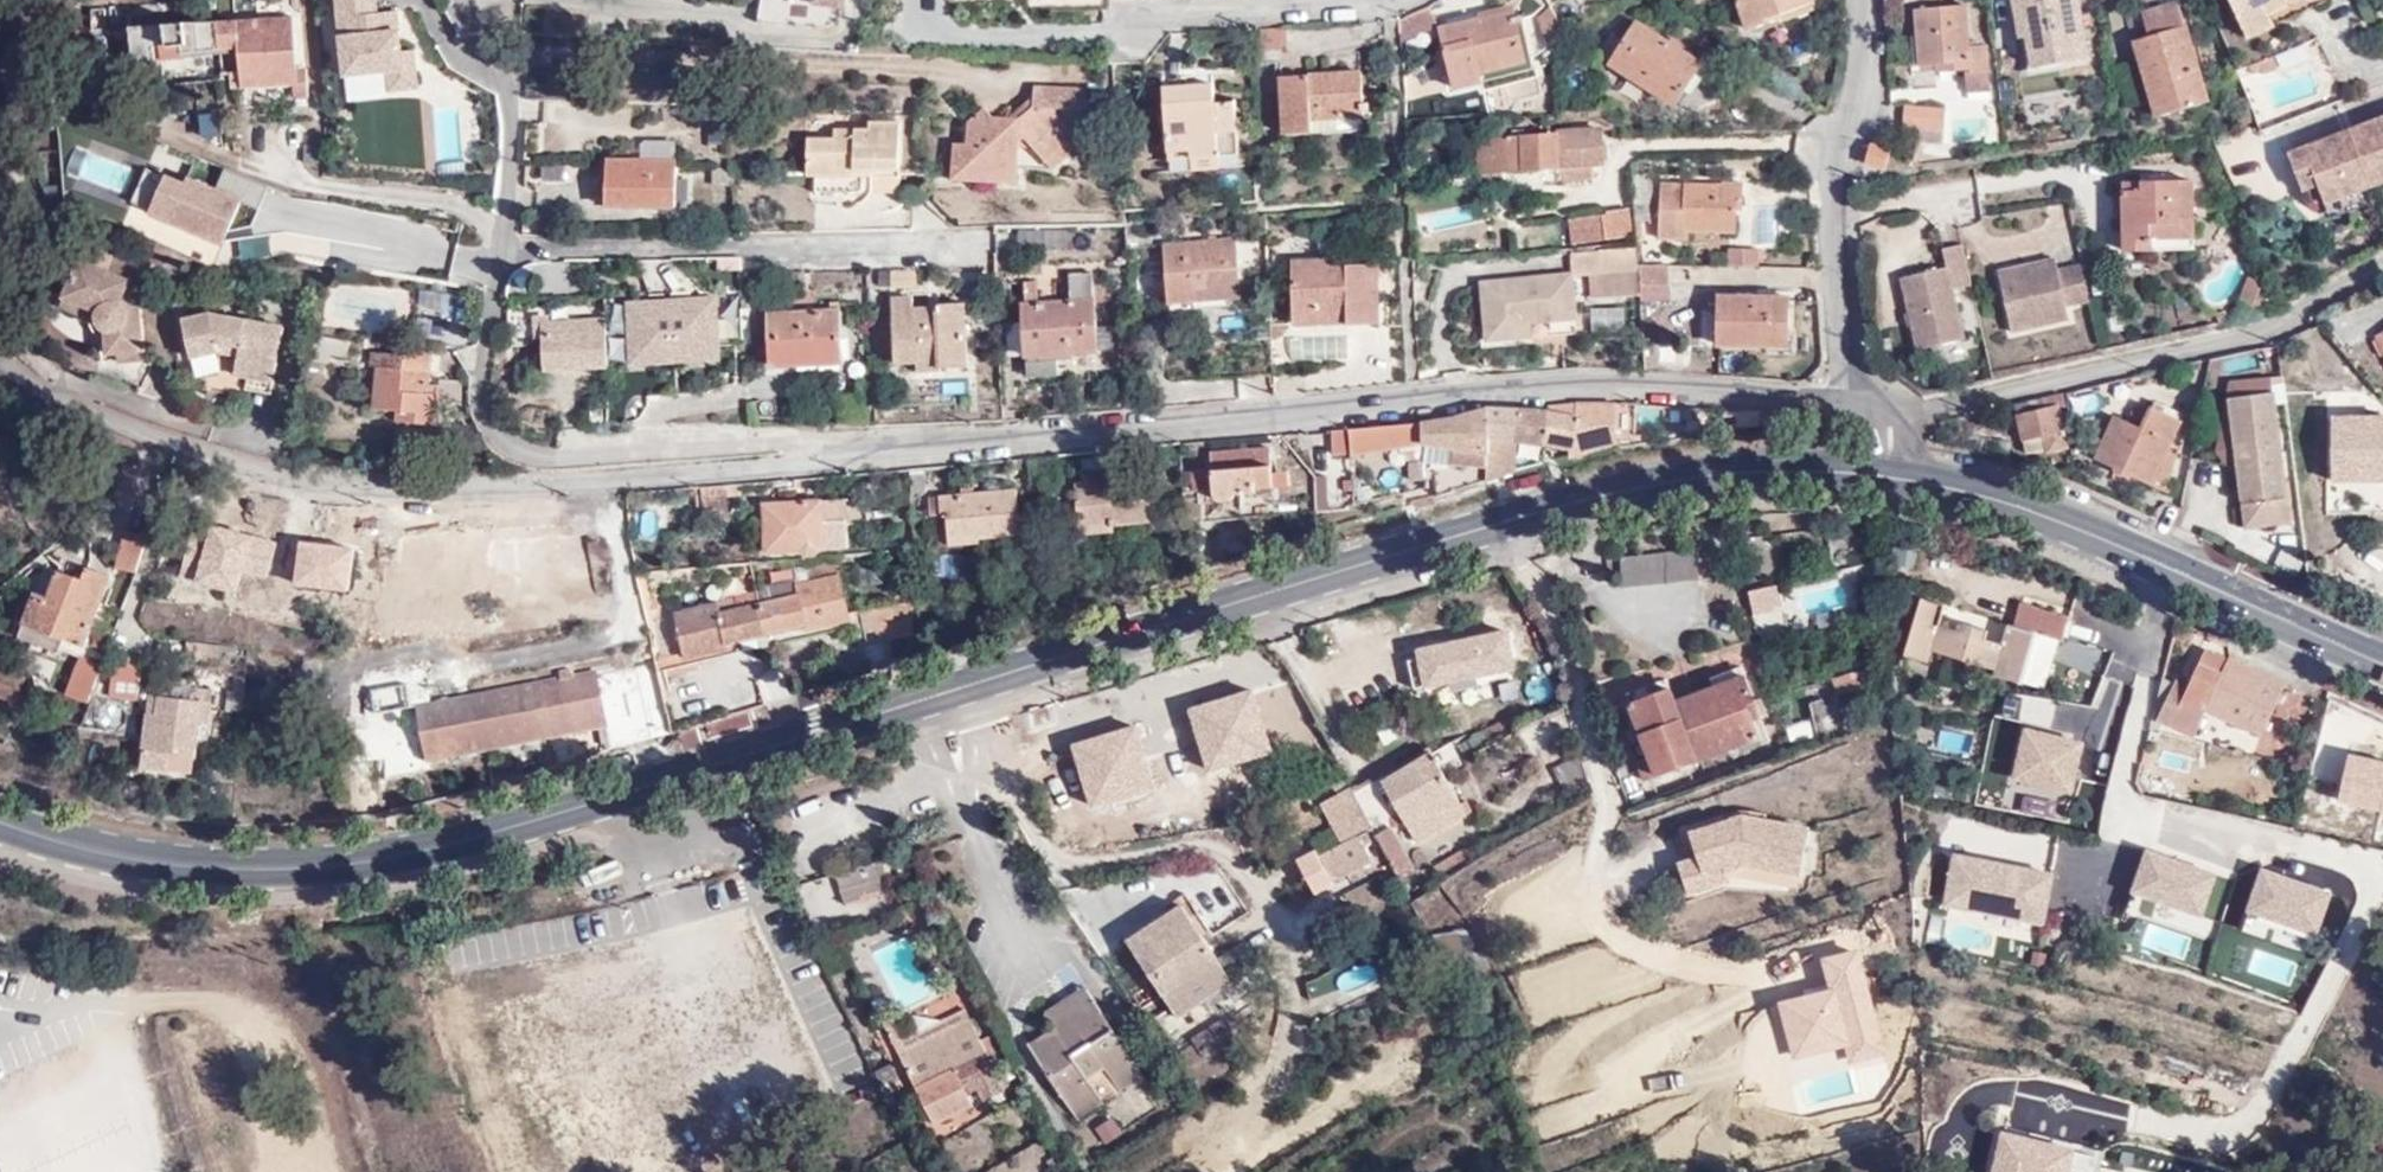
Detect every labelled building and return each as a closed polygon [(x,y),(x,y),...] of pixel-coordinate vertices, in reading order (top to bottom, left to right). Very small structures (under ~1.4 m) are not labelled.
[(342,103),(418,97),(414,50),(400,51),(397,11),(376,13),(375,0),(333,0),(342,103)] [(799,4),(835,10),(836,0),(800,0),(799,4)] [(1802,0),(1728,0),(1738,33),(1772,23),(1770,13),(1803,3),(1802,0)] [(2068,0),(2007,0),(2010,27),(2021,26),(2028,66),(2078,57),(2068,0)] [(2180,27),(2172,0),(2169,0),(2120,17),(2128,42),(2180,27)] [(2237,22),(2281,0),(2225,0),(2237,22)] [(2288,4),(2284,0),(2281,0),(2237,22),(2246,38),(2315,0),(2296,0),(2288,4)] [(1546,12),(1539,3),(1527,16),(1534,47),(1548,39),(1546,12)] [(1955,3),(1902,8),(1906,65),(1941,63),(1942,68),(1953,67),(1954,75),(1982,73),(1980,43),(1958,45),(1955,3)] [(1415,6),(1387,22),(1388,42),(1422,28),(1415,6)] [(1509,53),(1501,6),(1429,16),(1439,78),(1452,77),(1451,61),(1509,53)] [(287,43),(284,9),(123,25),(127,65),(145,62),(144,45),(152,45),(154,62),(225,53),(227,94),(284,89),(285,100),(300,101),(299,68),(286,68),(283,45),(287,43)] [(1599,34),(1584,57),(1662,107),(1663,105),(1691,62),(1625,19),(1611,42),(1599,34)] [(2203,99),(2180,27),(2128,42),(2151,115),(2203,99)] [(2261,57),(2246,62),(2245,62),(2250,74),(2265,68),(2261,57)] [(1982,73),(1954,75),(1955,90),(1984,88),(1982,73)] [(1348,74),(1273,79),(1274,137),(1300,137),(1300,124),(1351,121),(1348,74)] [(1201,83),(1152,87),(1149,87),(1155,172),(1208,169),(1207,158),(1223,157),(1223,154),(1226,153),(1223,106),(1203,107),(1201,83)] [(1026,167),(1061,138),(1062,114),(1071,114),(1073,90),(1014,90),(1012,114),(1007,114),(1006,119),(982,120),(971,109),(948,125),(948,146),(935,146),(935,188),(1002,188),(1005,143),(1026,167)] [(1935,122),(1935,102),(1895,101),(1895,121),(1935,122)] [(438,137),(455,136),(453,109),(436,110),(438,137)] [(862,169),(891,168),(891,112),(848,113),(848,122),(825,120),(824,132),(792,132),(791,170),(806,170),(808,186),(861,186),(862,169)] [(223,138),(221,114),(199,116),(201,140),(223,138)] [(2356,186),(2382,176),(2382,115),(2335,133),(2356,186)] [(2315,201),(2356,186),(2335,133),(2280,154),(2291,186),(2307,179),(2315,201)] [(1592,168),(1591,137),(1470,140),(1472,174),(1592,168)] [(1071,150),(1061,138),(1026,167),(1036,178),(1071,150)] [(1876,170),(1883,150),(1862,146),(1857,164),(1876,170)] [(664,209),(664,167),(596,164),(596,208),(664,209)] [(721,169),(701,168),(701,185),(721,185),(721,169)] [(891,186),(891,168),(862,169),(861,186),(891,186)] [(2182,237),(2182,179),(2128,179),(2129,194),(2113,194),(2116,253),(2145,253),(2145,237),(2182,237)] [(1731,203),(1730,183),(1642,187),(1640,241),(1668,241),(1668,230),(1719,230),(1719,202),(1731,203)] [(222,213),(223,238),(239,240),(237,249),(257,250),(257,243),(281,244),(283,206),(273,205),(216,201),(215,213),(222,213)] [(1634,240),(1630,206),(1566,212),(1569,246),(1634,240)] [(1757,240),(1769,242),(1776,209),(1764,207),(1757,240)] [(1222,242),(1149,244),(1152,302),(1224,296),(1222,242)] [(1962,284),(1951,242),(1929,247),(1933,266),(1887,276),(1902,350),(1955,339),(1944,287),(1962,284)] [(1712,268),(1741,269),(1742,249),(1712,248),(1712,268)] [(1624,268),(1623,251),(1584,253),(1585,272),(1624,268)] [(1560,274),(1585,272),(1584,253),(1560,255),(1560,274)] [(90,301),(86,313),(88,326),(99,337),(101,356),(140,352),(132,302),(142,272),(102,255),(96,269),(71,259),(60,288),(90,301)] [(1330,256),(1276,262),(1280,326),(1330,324),(1330,330),(1363,328),(1359,267),(1331,270),(1330,256)] [(2043,256),(1986,270),(1985,270),(2000,333),(2058,320),(2054,305),(2079,300),(2070,264),(2047,269),(2043,256)] [(1587,298),(1625,294),(1624,268),(1585,272),(1587,298)] [(1625,294),(1626,307),(1658,306),(1658,268),(1624,268),(1625,294)] [(955,364),(955,269),(935,269),(935,303),(925,302),(924,311),(905,311),(904,296),(882,295),(883,358),(906,358),(928,357),(927,365),(955,364)] [(1562,320),(1560,274),(1467,283),(1472,342),(1502,341),(1498,323),(1517,323),(1562,320)] [(2254,282),(2236,276),(2227,301),(2246,307),(2254,282)] [(1024,304),(1007,304),(1008,362),(1081,359),(1076,277),(1053,278),(1051,303),(1024,304)] [(1007,283),(1007,304),(1024,304),(1023,285),(1007,283)] [(55,301),(86,313),(90,301),(60,288),(55,301)] [(1790,294),(1715,293),(1714,347),(1790,348),(1790,294)] [(1614,309),(1580,309),(1580,336),(1613,336),(1614,309)] [(232,378),(264,383),(273,330),(213,321),(210,310),(176,319),(182,360),(192,360),(195,391),(227,397),(230,389),(232,378)] [(835,311),(761,311),(760,362),(835,363),(835,311)] [(596,366),(593,317),(528,322),(531,370),(596,366)] [(1498,323),(1502,341),(1516,341),(1517,323),(1498,323)] [(611,357),(613,357),(649,357),(649,329),(611,329),(611,357)] [(2372,335),(2382,361),(2382,329),(2372,335)] [(339,340),(319,336),(315,352),(336,356),(339,340)] [(423,354),(392,349),(388,357),(358,354),(357,370),(366,373),(363,409),(389,412),(390,424),(430,428),(433,397),(428,396),(427,384),(424,383),(424,372),(421,372),(423,354)] [(927,371),(927,365),(928,357),(906,358),(906,372),(927,371)] [(262,395),(264,383),(232,378),(230,389),(262,395)] [(2264,391),(2262,380),(2231,382),(2232,396),(2223,397),(2236,528),(2280,524),(2268,393),(2264,391)] [(2094,388),(2058,395),(2060,410),(2096,401),(2094,388)] [(2006,405),(2006,407),(2014,445),(2017,444),(2019,454),(2037,450),(2039,457),(2061,453),(2053,411),(2058,411),(2055,395),(2006,405)] [(2107,412),(2106,415),(2087,459),(2162,491),(2171,453),(2162,451),(2175,425),(2177,420),(2139,402),(2121,408),(2136,414),(2132,424),(2107,412)] [(1560,462),(1609,447),(1607,404),(1564,403),(1564,417),(1533,411),(1534,446),(1559,446),(1560,462)] [(1534,446),(1533,411),(1517,409),(1476,412),(1478,444),(1479,488),(1506,479),(1505,446),(1534,446)] [(1478,444),(1476,412),(1459,413),(1416,418),(1418,450),(1478,444)] [(2325,415),(2323,414),(2323,480),(2382,480),(2382,435),(2382,434),(2382,415),(2325,415)] [(1418,450),(1416,418),(1336,428),(1339,454),(1418,450)] [(1264,452),(1200,453),(1201,470),(1185,470),(1187,495),(1205,495),(1206,508),(1210,515),(1224,514),(1225,495),(1248,494),(1247,483),(1265,482),(1264,452)] [(1142,521),(1140,475),(1064,477),(1065,531),(1089,529),(1088,522),(1142,521)] [(1339,503),(1337,478),(1315,480),(1318,505),(1339,503)] [(1007,538),(1004,486),(926,491),(927,510),(939,511),(942,550),(967,550),(967,539),(1007,538)] [(839,544),(835,499),(757,503),(760,551),(839,544)] [(373,565),(376,511),(357,513),(341,511),(336,566),(373,565)] [(122,572),(136,536),(116,529),(101,565),(122,572)] [(1783,538),(1692,546),(1694,578),(1784,570),(1783,538)] [(1684,557),(1653,560),(1654,589),(1686,586),(1684,557)] [(1654,589),(1653,560),(1623,563),(1626,592),(1654,589)] [(11,620),(71,641),(98,571),(73,562),(70,575),(48,568),(38,594),(22,590),(11,620)] [(1626,592),(1623,563),(1608,564),(1612,593),(1626,592)] [(841,623),(829,568),(788,578),(793,601),(715,619),(712,606),(670,616),(677,662),(721,652),(721,647),(800,627),(803,633),(841,623)] [(316,605),(253,596),(250,618),(262,619),(258,642),(310,649),(316,605)] [(1937,608),(1920,600),(1899,656),(1916,663),(1922,650),(1985,672),(1985,679),(2013,689),(2033,637),(2057,646),(2064,623),(2027,608),(2018,632),(2012,629),(2002,653),(1981,644),(1984,636),(1954,625),(1950,635),(1932,629),(1937,608)] [(908,640),(903,607),(866,611),(872,645),(908,640)] [(1514,668),(1506,632),(1419,650),(1420,657),(1409,660),(1414,688),(1514,668)] [(215,643),(179,639),(178,638),(175,658),(213,663),(215,643)] [(58,694),(76,700),(90,661),(68,656),(58,694)] [(2185,692),(2158,681),(2147,725),(2164,732),(2166,728),(2189,739),(2203,712),(2260,740),(2279,689),(2226,662),(2224,666),(2201,657),(2185,692)] [(125,697),(131,663),(107,658),(98,691),(125,697)] [(620,750),(665,737),(649,667),(420,709),(416,686),(371,694),(374,721),(408,713),(420,765),(542,739),(551,770),(620,750)] [(3,696),(12,674),(0,669),(0,695),(3,696)] [(165,671),(161,694),(199,702),(201,687),(184,684),(186,675),(165,671)] [(1756,749),(1749,729),(1741,708),(1734,688),(1673,709),(1668,696),(1626,712),(1645,762),(1634,766),(1642,790),(1756,749)] [(187,722),(196,724),(200,703),(161,694),(148,691),(145,709),(137,708),(125,765),(175,775),(187,722)] [(1252,693),(1190,712),(1207,770),(1269,752),(1252,693)] [(1842,722),(1838,698),(1810,703),(1814,727),(1842,722)] [(1741,708),(1749,729),(1765,723),(1756,703),(1741,708)] [(1135,730),(1073,748),(1091,807),(1153,788),(1135,730)] [(2082,743),(2027,730),(2016,778),(2070,791),(2082,743)] [(2351,754),(2340,799),(2382,809),(2381,812),(2382,812),(2382,761),(2351,754)] [(1373,779),(1346,794),(1373,845),(1393,882),(1406,876),(1387,837),(1403,828),(1415,849),(1460,824),(1428,762),(1379,787),(1373,779)] [(1587,792),(1579,766),(1552,776),(1564,804),(1587,792)] [(1373,845),(1346,794),(1318,810),(1338,849),(1313,863),(1328,888),(1366,868),(1361,852),(1373,845)] [(1690,833),(1727,821),(1725,813),(1678,828),(1688,858),(1678,862),(1689,895),(1730,882),(1727,872),(1725,872),(1723,867),(1703,874),(1690,833)] [(1799,876),(1809,829),(1743,816),(1727,821),(1690,833),(1703,874),(1723,867),(1725,872),(1727,872),(1746,866),(1799,876)] [(2183,863),(2148,850),(2134,891),(2201,915),(2216,875),(2190,865),(2188,872),(2181,869),(2183,863)] [(1955,855),(1945,905),(2043,924),(2053,874),(1955,855)] [(2190,865),(2183,863),(2181,869),(2188,872),(2190,865)] [(886,897),(875,867),(827,882),(836,912),(886,897)] [(2299,883),(2264,870),(2249,911),(2317,935),(2332,894),(2306,885),(2304,892),(2297,889),(2299,883)] [(2306,885),(2299,883),(2297,889),(2304,892),(2306,885)] [(1171,935),(1132,960),(1172,1018),(1191,1005),(1184,995),(1221,971),(1184,913),(1164,926),(1171,935)] [(1126,951),(1132,960),(1171,935),(1164,926),(1126,951)] [(1887,1055),(1858,953),(1824,962),(1831,989),(1780,1003),(1795,1059),(1845,1045),(1851,1065),(1887,1055)] [(1053,1030),(1095,1003),(1085,987),(1043,1014),(1053,1030)] [(1178,1019),(1185,1029),(1237,998),(1231,987),(1178,1019)] [(1142,1077),(1095,1003),(1053,1030),(1029,1046),(1077,1122),(1102,1105),(1085,1080),(1104,1068),(1120,1092),(1142,1077)] [(1218,1011),(1185,1031),(1196,1049),(1228,1029),(1218,1011)] [(923,1124),(962,1105),(947,1071),(977,1054),(956,1014),(885,1048),(923,1124)] [(947,1071),(962,1105),(995,1089),(977,1054),(947,1071)] [(885,1057),(869,1064),(869,1065),(881,1092),(897,1085),(885,1057)] [(1103,1144),(1122,1133),(1112,1117),(1093,1128),(1103,1144)] [(1995,1171),(2068,1171),(2073,1153),(2005,1135),(1995,1171)]
